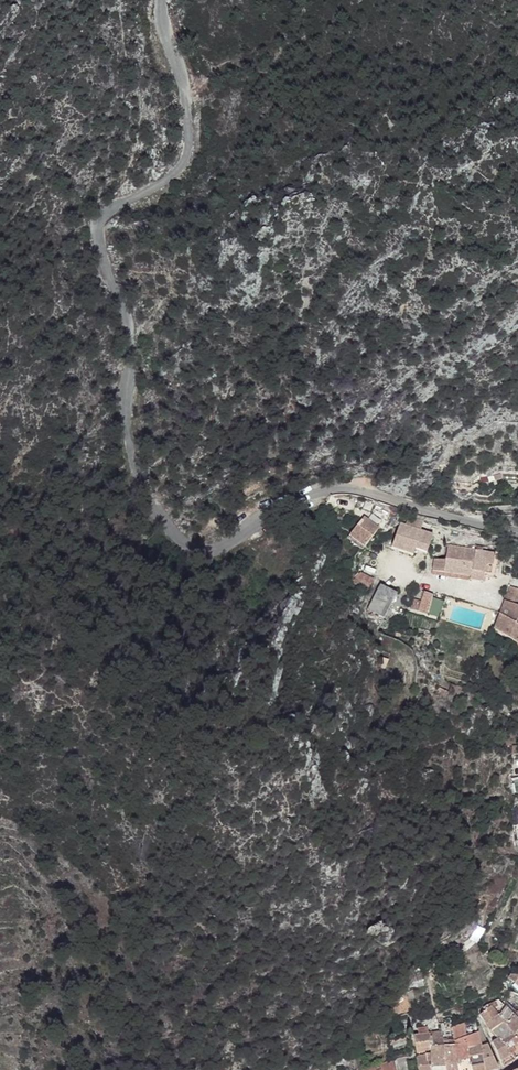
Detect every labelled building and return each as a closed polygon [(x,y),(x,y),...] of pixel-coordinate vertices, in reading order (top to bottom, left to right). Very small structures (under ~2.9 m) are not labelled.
[(445,482),(441,479),(439,482),(436,480),(431,487),(438,492),(445,482)] [(363,515),(351,536),(367,546),(379,526),(363,515)] [(421,529),(423,520),(412,517),(410,526),(421,529)] [(396,531),(391,554),(413,560),(415,553),(427,555),(430,539),(396,531)] [(431,574),(469,579),(468,583),(481,585),(482,581),(497,583),(501,556),(447,547),(444,564),(433,562),(431,574)] [(402,595),(383,588),(372,613),(391,620),(402,595)] [(439,592),(430,589),(423,611),(432,614),(439,592)] [(509,590),(503,610),(499,619),(495,636),(517,648),(517,594),(509,590)] [(509,979),(505,991),(514,995),(515,993),(517,994),(517,986),(516,983),(509,979)] [(487,1005),(479,1011),(481,1014),(491,1007),(496,1012),(500,1008),(494,1002),(487,1005)] [(481,1014),(479,1015),(486,1025),(497,1015),(496,1012),(491,1007),(481,1014)] [(499,1017),(504,1022),(513,1015),(508,1010),(505,1007),(499,1017)] [(471,1009),(461,1013),(463,1025),(474,1020),(473,1012),(471,1009)] [(497,1015),(486,1025),(491,1032),(504,1022),(499,1017),(497,1015)] [(504,1022),(513,1033),(517,1030),(517,1020),(517,1018),(513,1015),(504,1022)] [(474,1020),(463,1025),(463,1026),(466,1036),(478,1033),(475,1020),(474,1020)] [(504,1022),(491,1032),(497,1039),(500,1043),(513,1033),(504,1022)] [(463,1026),(453,1028),(454,1045),(467,1042),(466,1036),(463,1026)] [(478,1033),(466,1036),(467,1042),(468,1050),(481,1046),(478,1033)] [(500,1043),(515,1060),(517,1059),(517,1039),(513,1033),(500,1043)] [(416,1037),(417,1048),(431,1046),(433,1046),(431,1034),(416,1037)] [(437,1034),(431,1034),(433,1046),(444,1046),(441,1038),(438,1038),(437,1034)] [(497,1039),(492,1042),(502,1067),(515,1060),(500,1043),(497,1039)] [(454,1045),(458,1069),(473,1069),(468,1050),(467,1042),(454,1045)] [(444,1046),(446,1069),(458,1069),(454,1045),(444,1046)] [(481,1047),(486,1069),(499,1069),(488,1045),(481,1047)] [(431,1046),(431,1050),(430,1056),(431,1069),(446,1069),(444,1046),(433,1046),(431,1046)] [(468,1050),(473,1069),(486,1069),(481,1047),(481,1046),(468,1050)] [(418,1058),(419,1069),(431,1069),(430,1056),(418,1058)] [(408,1061),(410,1069),(419,1069),(418,1058),(408,1061)] [(398,1063),(399,1069),(410,1069),(408,1061),(398,1063)]
